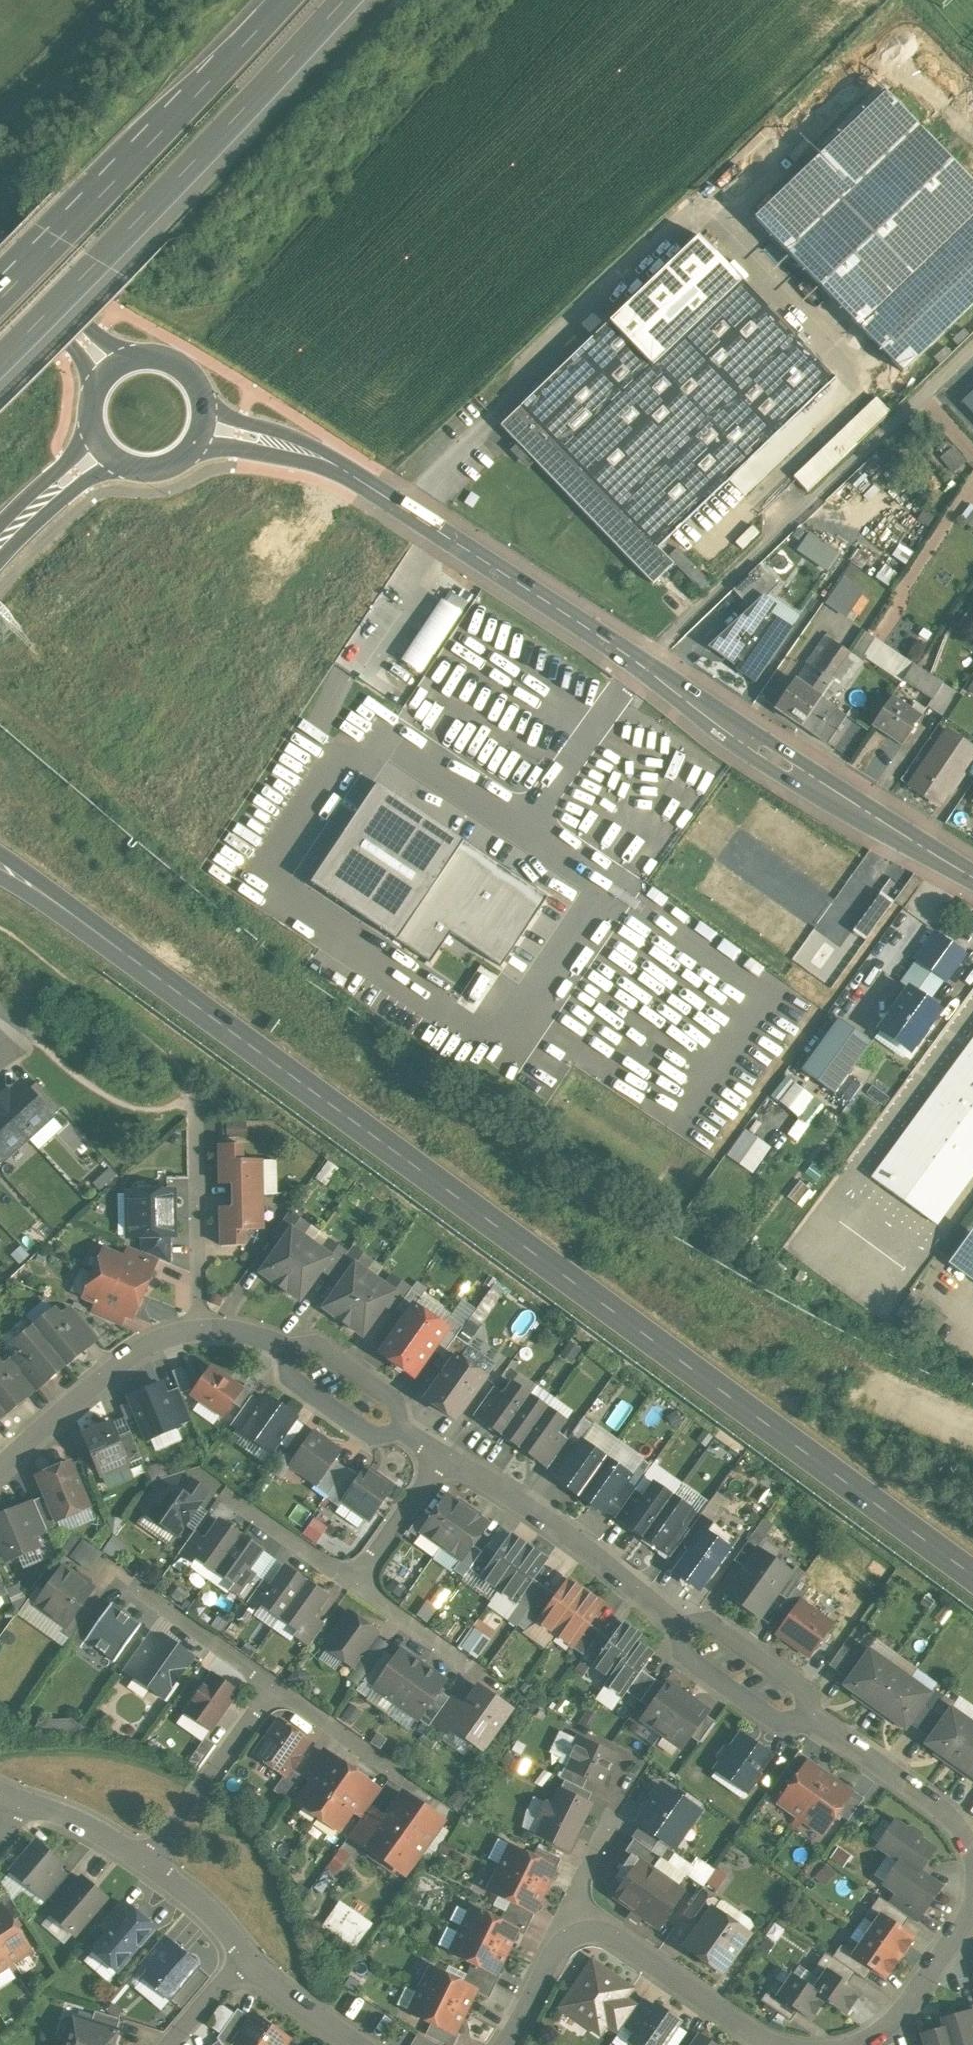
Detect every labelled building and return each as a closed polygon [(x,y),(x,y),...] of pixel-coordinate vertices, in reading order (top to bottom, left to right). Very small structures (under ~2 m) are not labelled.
[(754,219),(860,329),(972,221),(972,185),(886,93),(754,219)] [(860,329),(902,373),(972,305),(972,221),(860,329)] [(699,236),(500,426),(653,585),(674,565),(658,549),(836,378),(699,236)] [(972,412),(972,391),(963,401),(972,412)] [(876,398),(793,478),(807,493),(890,413),(876,398)] [(957,472),(966,459),(954,449),(944,463),(957,472)] [(972,524),(972,503),(962,516),(972,524)] [(832,570),(841,550),(807,533),(797,554),(832,570)] [(403,661),(421,672),(466,604),(449,593),(403,661)] [(846,593),(835,609),(845,616),(856,600),(846,593)] [(764,598),(711,647),(734,663),(736,659),(743,663),(738,670),(754,681),(790,629),(774,618),(772,621),(766,616),(773,605),(764,598)] [(874,637),(865,631),(851,654),(862,661),(866,656),(863,654),(874,637)] [(824,636),(805,663),(822,674),(832,681),(851,654),(824,636)] [(851,654),(832,681),(821,697),(825,700),(846,685),(862,661),(851,654)] [(941,684),(913,664),(903,679),(931,698),(941,684)] [(822,674),(811,691),(821,697),(832,681),(822,674)] [(811,691),(793,679),(774,707),(801,726),(821,697),(811,691)] [(892,696),(873,724),(901,743),(920,715),(892,696)] [(825,700),(821,697),(801,726),(827,743),(846,715),(825,700)] [(910,787),(938,806),(946,793),(950,793),(956,783),(955,780),(972,754),(972,748),(948,731),(910,787)] [(311,882),(397,940),(463,840),(377,783),(311,882)] [(547,896),(463,840),(397,940),(430,962),(450,932),(500,966),(547,896)] [(854,929),(866,938),(894,899),(882,890),(854,929)] [(965,953),(935,932),(915,960),(944,981),(965,953)] [(939,1011),(909,989),(883,1026),(913,1047),(939,1011)] [(867,1044),(834,1019),(796,1071),(827,1094),(819,1104),(838,1118),(847,1107),(830,1095),(867,1044)] [(897,1145),(963,1193),(972,1179),(972,1040),(897,1145)] [(27,1092),(51,1119),(61,1110),(37,1083),(27,1092)] [(0,1104),(0,1108),(29,1139),(51,1119),(27,1092),(21,1086),(0,1104)] [(227,1104),(217,1092),(209,1099),(220,1110),(227,1104)] [(6,1160),(29,1139),(0,1108),(0,1153),(6,1160)] [(92,1169),(106,1154),(71,1121),(57,1136),(92,1169)] [(245,1142),(244,1123),(226,1125),(227,1144),(245,1142)] [(746,1128),(727,1155),(753,1173),(772,1146),(746,1128)] [(963,1193),(897,1145),(872,1179),(938,1227),(963,1193)] [(242,1162),(242,1146),(219,1146),(220,1183),(233,1183),(261,1182),(261,1161),(242,1162)] [(101,1187),(117,1176),(111,1168),(95,1179),(101,1187)] [(144,1182),(136,1183),(132,1186),(133,1194),(129,1194),(129,1216),(131,1215),(132,1235),(143,1235),(170,1235),(174,1235),(173,1209),(169,1209),(168,1193),(148,1193),(147,1185),(144,1182)] [(261,1182),(233,1183),(233,1196),(262,1195),(261,1182)] [(262,1195),(233,1196),(233,1208),(235,1208),(262,1208),(262,1195)] [(233,1208),(221,1209),(222,1246),(244,1245),(244,1229),(262,1229),(262,1208),(235,1208),(233,1208)] [(289,1213),(273,1235),(282,1242),(292,1230),(293,1230),(300,1220),(289,1213)] [(282,1242),(261,1272),(280,1286),(311,1244),(293,1230),(292,1230),(282,1242)] [(170,1235),(143,1235),(144,1253),(156,1259),(170,1265),(170,1235)] [(330,1257),(311,1244),(280,1286),(300,1300),(321,1270),(331,1257),(330,1257)] [(966,1244),(953,1262),(972,1276),(972,1249),(966,1244)] [(347,1254),(337,1247),(330,1257),(331,1257),(321,1270),(331,1277),(348,1254),(347,1254)] [(144,1253),(129,1248),(124,1259),(151,1271),(156,1259),(144,1253)] [(348,1254),(331,1277),(341,1284),(355,1265),(356,1265),(363,1256),(352,1248),(347,1254),(348,1254)] [(124,1259),(104,1251),(94,1274),(142,1294),(152,1271),(151,1271),(124,1259)] [(341,1284),(324,1308),(344,1322),(374,1279),(356,1265),(355,1265),(341,1284)] [(142,1294),(94,1274),(85,1297),(98,1302),(125,1314),(133,1317),(142,1294)] [(393,1292),(374,1279),(344,1322),(363,1336),(385,1306),(394,1293),(393,1292)] [(400,1282),(393,1292),(394,1293),(385,1306),(394,1313),(397,1309),(411,1290),(400,1282)] [(490,1286),(472,1317),(481,1323),(500,1292),(490,1286)] [(421,1298),(411,1290),(397,1309),(407,1316),(414,1306),(415,1307),(421,1298)] [(421,1298),(415,1307),(414,1306),(407,1316),(381,1353),(413,1376),(432,1349),(446,1330),(441,1327),(448,1317),(421,1298)] [(125,1314),(98,1302),(93,1315),(120,1326),(125,1314)] [(94,1339),(70,1309),(60,1317),(85,1346),(94,1339)] [(60,1317),(55,1310),(35,1327),(65,1365),(86,1348),(85,1346),(60,1317)] [(463,1327),(448,1317),(441,1327),(446,1330),(432,1349),(442,1356),(456,1337),(463,1327)] [(65,1365),(35,1327),(14,1344),(21,1352),(44,1380),(45,1382),(65,1365)] [(442,1356),(435,1366),(445,1373),(456,1357),(460,1359),(469,1346),(456,1337),(442,1356)] [(494,1365),(469,1346),(460,1359),(485,1377),(494,1365)] [(44,1380),(21,1352),(11,1360),(34,1388),(44,1380)] [(460,1359),(456,1357),(445,1373),(426,1399),(455,1420),(486,1378),(485,1377),(460,1359)] [(34,1388),(11,1360),(2,1367),(25,1395),(34,1388)] [(0,1365),(0,1407),(6,1414),(26,1397),(2,1367),(0,1365)] [(182,1367),(172,1371),(181,1394),(191,1389),(182,1367)] [(219,1374),(212,1368),(193,1395),(222,1416),(232,1402),(241,1389),(229,1380),(229,1376),(223,1372),(220,1373),(219,1374)] [(503,1394),(484,1422),(502,1435),(529,1396),(511,1383),(503,1394)] [(161,1384),(130,1397),(148,1439),(179,1426),(165,1394),(161,1384)] [(241,1389),(232,1402),(242,1409),(254,1391),(245,1384),(241,1389)] [(493,1387),(473,1416),(483,1423),(484,1422),(503,1394),(493,1387)] [(178,1388),(165,1394),(179,1426),(192,1421),(178,1388)] [(529,1396),(502,1435),(520,1448),(547,1408),(529,1396)] [(251,1397),(232,1424),(241,1431),(260,1404),(251,1397)] [(294,1419),(264,1398),(260,1404),(241,1431),(271,1451),(294,1419)] [(547,1408),(520,1448),(538,1461),(558,1433),(566,1421),(547,1408)] [(583,1418),(567,1440),(578,1447),(581,1442),(582,1443),(594,1426),(583,1418)] [(111,1424),(84,1435),(101,1475),(128,1464),(117,1437),(111,1424)] [(617,1443),(594,1426),(582,1443),(605,1459),(617,1443)] [(130,1431),(117,1437),(128,1464),(142,1458),(130,1431)] [(538,1461),(537,1462),(547,1468),(567,1440),(558,1433),(538,1461)] [(295,1459),(291,1464),(292,1465),(317,1483),(334,1460),(339,1452),(313,1434),(295,1459)] [(567,1440),(547,1468),(557,1476),(578,1447),(567,1440)] [(557,1476),(556,1478),(579,1495),(605,1459),(582,1443),(581,1442),(578,1447),(557,1476)] [(285,1453),(271,1472),(281,1479),(292,1465),(291,1464),(295,1459),(285,1453)] [(629,1476),(605,1459),(579,1495),(603,1512),(625,1481),(629,1476)] [(334,1460),(317,1483),(312,1489),(325,1498),(347,1469),(334,1460)] [(70,1463),(38,1476),(40,1483),(43,1484),(47,1493),(46,1496),(56,1521),(58,1521),(89,1507),(70,1463)] [(347,1469),(325,1498),(326,1499),(326,1498),(339,1507),(344,1500),(360,1478),(347,1468),(347,1469)] [(360,1478),(344,1500),(369,1518),(392,1488),(366,1469),(360,1478)] [(179,1473),(156,1480),(159,1492),(176,1489),(182,1493),(185,1489),(179,1473)] [(625,1481),(604,1510),(615,1517),(634,1491),(635,1489),(625,1481)] [(176,1489),(159,1492),(147,1509),(163,1520),(164,1526),(177,1535),(205,1494),(203,1492),(202,1489),(195,1484),(192,1485),(189,1483),(185,1489),(182,1493),(176,1489)] [(644,1498),(625,1524),(627,1525),(643,1537),(672,1496),(654,1484),(644,1498)] [(615,1517),(614,1518),(626,1526),(627,1525),(625,1524),(644,1498),(634,1491),(615,1517)] [(46,1496),(33,1501),(34,1503),(35,1503),(46,1531),(47,1534),(61,1528),(58,1521),(56,1521),(46,1496)] [(432,1518),(422,1532),(441,1546),(467,1510),(448,1496),(432,1518)] [(672,1496),(643,1537),(659,1548),(661,1550),(680,1523),(690,1509),(672,1496)] [(361,1530),(369,1518),(344,1500),(339,1507),(336,1511),(361,1530)] [(34,1503),(22,1508),(33,1536),(46,1531),(35,1503),(34,1503)] [(0,1517),(0,1545),(6,1560),(38,1547),(33,1536),(22,1508),(21,1509),(21,1508),(0,1517)] [(690,1509),(680,1523),(690,1530),(699,1516),(690,1509)] [(467,1510),(441,1546),(460,1560),(461,1560),(472,1545),(487,1523),(467,1510)] [(422,1511),(408,1531),(418,1538),(422,1532),(432,1518),(422,1511)] [(714,1525),(700,1515),(699,1516),(690,1530),(679,1544),(690,1552),(704,1533),(707,1535),(714,1525)] [(326,1528),(312,1519),(300,1536),(314,1546),(326,1528)] [(208,1540),(196,1557),(197,1557),(216,1571),(241,1535),(221,1522),(208,1540)] [(680,1523),(661,1550),(659,1548),(659,1549),(670,1558),(679,1544),(690,1530),(680,1523)] [(195,1531),(179,1554),(193,1564),(197,1557),(196,1557),(208,1540),(195,1531)] [(707,1535),(704,1533),(690,1552),(676,1572),(699,1588),(727,1549),(707,1535)] [(260,1549),(241,1535),(216,1571),(234,1584),(235,1585),(247,1568),(260,1549)] [(498,1554),(481,1578),(499,1590),(529,1548),(511,1535),(498,1554)] [(747,1541),(733,1560),(745,1568),(758,1549),(747,1541)] [(472,1545),(461,1560),(460,1560),(453,1570),(463,1578),(469,1569),(482,1552),(472,1545)] [(482,1552),(469,1569),(481,1578),(498,1554),(486,1546),(482,1552)] [(529,1548),(499,1590),(517,1603),(533,1580),(547,1560),(529,1548)] [(791,1573),(758,1549),(745,1568),(726,1594),(758,1618),(791,1573)] [(93,1588),(63,1567),(37,1605),(64,1625),(66,1626),(81,1604),(93,1588)] [(247,1568),(235,1585),(234,1584),(229,1590),(240,1598),(257,1575),(247,1568)] [(272,1587),(261,1603),(262,1604),(281,1617),(306,1582),(286,1568),(272,1587)] [(263,1580),(247,1603),(258,1611),(262,1604),(261,1603),(272,1587),(263,1580)] [(533,1580),(517,1603),(528,1611),(544,1588),(533,1580)] [(540,1619),(538,1622),(555,1635),(585,1592),(568,1580),(540,1619)] [(800,1581),(779,1610),(789,1617),(800,1602),(810,1587),(800,1581)] [(306,1582),(281,1617),(299,1630),(300,1631),(312,1615),(325,1596),(306,1582)] [(544,1588),(528,1611),(540,1619),(556,1596),(544,1588)] [(585,1592),(555,1635),(572,1647),(573,1647),(589,1624),(603,1605),(585,1592)] [(789,1617),(777,1633),(791,1643),(792,1641),(811,1654),(820,1642),(821,1642),(825,1641),(829,1637),(828,1632),(827,1631),(832,1625),(800,1602),(789,1617)] [(81,1604),(66,1626),(64,1625),(59,1632),(71,1640),(87,1617),(91,1611),(81,1604)] [(97,1624),(86,1640),(115,1661),(140,1626),(110,1605),(97,1624)] [(348,1612),(324,1646),(354,1667),(378,1633),(348,1612)] [(325,1624),(312,1615),(300,1631),(299,1630),(294,1637),(309,1647),(325,1624)] [(87,1617),(71,1640),(80,1647),(86,1640),(97,1624),(87,1617)] [(594,1663),(592,1666),(609,1678),(610,1678),(635,1642),(636,1643),(641,1636),(622,1623),(611,1639),(594,1663)] [(589,1624),(573,1647),(572,1647),(585,1656),(601,1633),(589,1624)] [(479,1657),(491,1637),(473,1626),(460,1646),(479,1657)] [(149,1633),(131,1659),(142,1666),(160,1640),(149,1633)] [(601,1633),(585,1656),(594,1663),(611,1639),(601,1633)] [(142,1666),(135,1676),(151,1688),(152,1693),(157,1697),(162,1696),(163,1696),(191,1657),(162,1637),(160,1640),(142,1666)] [(635,1642),(610,1678),(609,1678),(605,1684),(623,1697),(642,1671),(653,1655),(636,1643),(635,1642)] [(842,1646),(829,1665),(848,1679),(862,1660),(842,1646)] [(848,1679),(843,1686),(860,1697),(858,1700),(862,1703),(890,1664),(869,1649),(862,1660),(848,1679)] [(395,1659),(374,1688),(396,1704),(423,1665),(401,1650),(395,1659)] [(384,1651),(363,1681),(374,1688),(395,1659),(384,1651)] [(890,1664),(862,1703),(867,1706),(868,1704),(883,1715),(884,1715),(910,1679),(890,1664)] [(423,1665),(396,1704),(418,1719),(439,1690),(445,1681),(423,1665)] [(642,1671),(627,1692),(640,1701),(641,1701),(655,1680),(642,1671)] [(212,1673),(184,1713),(210,1731),(238,1691),(212,1673)] [(910,1679),(884,1715),(883,1715),(882,1717),(887,1720),(888,1718),(905,1730),(923,1704),(931,1693),(910,1679)] [(655,1680),(641,1701),(650,1708),(665,1687),(656,1680),(655,1680)] [(650,1708),(642,1719),(662,1733),(687,1697),(668,1684),(665,1687),(650,1708)] [(464,1708),(452,1725),(453,1726),(473,1740),(474,1746),(480,1750),(487,1749),(491,1743),(490,1738),(510,1709),(479,1687),(464,1708)] [(439,1690),(418,1719),(429,1727),(431,1724),(449,1698),(439,1690)] [(464,1708),(449,1697),(449,1698),(431,1724),(447,1735),(453,1726),(452,1725),(464,1708)] [(707,1711),(687,1697),(662,1733),(681,1747),(705,1715),(707,1711)] [(933,1711),(923,1704),(909,1724),(919,1731),(933,1711)] [(971,1722),(951,1708),(943,1718),(929,1738),(925,1744),(941,1756),(939,1758),(944,1761),(971,1722)] [(933,1711),(919,1731),(929,1738),(943,1718),(933,1711)] [(705,1715),(690,1736),(699,1743),(714,1721),(705,1715)] [(279,1720),(254,1754),(284,1776),(285,1776),(290,1768),(310,1742),(279,1720)] [(47,1728),(39,1722),(32,1731),(41,1737),(48,1737),(48,1735),(48,1734),(47,1734),(47,1728)] [(74,1722),(39,1722),(47,1728),(47,1734),(48,1734),(48,1735),(69,1734),(69,1733),(69,1728),(74,1722)] [(82,1727),(74,1722),(69,1728),(69,1733),(69,1734),(69,1736),(76,1736),(82,1727)] [(944,1761),(948,1764),(950,1762),(965,1773),(966,1773),(972,1763),(972,1724),(971,1722),(944,1761)] [(768,1755),(741,1735),(732,1748),(725,1748),(718,1757),(721,1764),(716,1770),(746,1791),(757,1776),(758,1775),(756,1773),(769,1755),(768,1755)] [(205,1738),(188,1762),(197,1769),(215,1745),(205,1738)] [(581,1742),(578,1740),(569,1757),(573,1759),(568,1767),(568,1768),(588,1778),(600,1784),(614,1756),(582,1740),(581,1742)] [(788,1766),(782,1775),(793,1783),(807,1763),(808,1764),(811,1761),(798,1752),(788,1766)] [(319,1753),(303,1776),(312,1783),(329,1760),(319,1753)] [(788,1766),(769,1753),(768,1755),(769,1755),(756,1773),(758,1775),(757,1776),(773,1788),(782,1775),(788,1766)] [(312,1783),(299,1802),(318,1816),(349,1772),(330,1759),(312,1783)] [(793,1783),(787,1792),(783,1793),(778,1799),(780,1806),(786,1810),(790,1810),(801,1817),(829,1778),(808,1764),(807,1763),(793,1783)] [(966,1773),(965,1773),(963,1775),(968,1779),(970,1776),(972,1779),(972,1763),(966,1773)] [(588,1778),(568,1768),(568,1767),(565,1766),(559,1778),(564,1780),(582,1789),(583,1789),(588,1778)] [(290,1768),(285,1776),(284,1776),(274,1791),(286,1799),(302,1777),(290,1768)] [(349,1772),(318,1816),(338,1830),(352,1811),(368,1788),(369,1786),(349,1772)] [(849,1793),(829,1778),(801,1817),(811,1825),(812,1829),(819,1834),(826,1833),(830,1826),(829,1822),(836,1813),(850,1793),(849,1793)] [(582,1789),(564,1780),(559,1791),(586,1804),(592,1793),(583,1789),(582,1789)] [(698,1811),(663,1786),(637,1822),(660,1838),(673,1847),(698,1811)] [(368,1788),(352,1811),(361,1818),(369,1808),(378,1795),(368,1788)] [(850,1793),(836,1813),(847,1821),(860,1803),(863,1798),(851,1790),(849,1793),(850,1793)] [(559,1791),(552,1806),(547,1804),(540,1818),(545,1821),(538,1834),(569,1849),(590,1806),(586,1804),(559,1791)] [(396,1812),(392,1809),(385,1820),(371,1839),(372,1840),(410,1867),(442,1821),(407,1796),(396,1812)] [(847,1821),(846,1822),(856,1829),(870,1810),(860,1803),(847,1821)] [(361,1818),(348,1837),(365,1849),(372,1840),(371,1839),(385,1820),(369,1808),(361,1818)] [(905,1829),(895,1822),(878,1846),(900,1861),(917,1872),(918,1872),(933,1849),(920,1840),(919,1833),(912,1828),(905,1829)] [(660,1838),(641,1824),(631,1837),(633,1839),(651,1851),(660,1838)] [(651,1851),(633,1839),(625,1851),(641,1862),(642,1861),(653,1869),(660,1858),(651,1851)] [(410,1867),(372,1840),(365,1849),(403,1876),(410,1867)] [(35,1843),(12,1871),(24,1882),(22,1884),(35,1895),(58,1868),(62,1864),(49,1853),(48,1854),(35,1843)] [(532,1858),(522,1853),(521,1850),(514,1846),(507,1848),(504,1855),(505,1858),(500,1869),(543,1890),(554,1869),(532,1858)] [(561,1859),(538,1847),(532,1858),(554,1869),(555,1870),(561,1859)] [(687,1871),(706,1882),(715,1867),(696,1856),(687,1871)] [(641,1862),(627,1882),(624,1880),(613,1897),(656,1927),(665,1914),(668,1915),(684,1892),(653,1869),(642,1861),(641,1862)] [(917,1872),(900,1861),(884,1884),(896,1892),(896,1891),(923,1909),(922,1910),(923,1911),(939,1887),(918,1872),(917,1872)] [(58,1868),(35,1895),(45,1903),(49,1898),(68,1876),(67,1876),(58,1868)] [(543,1890),(500,1869),(495,1880),(491,1881),(488,1887),(491,1894),(498,1897),(501,1896),(509,1900),(533,1912),(533,1911),(543,1890)] [(68,1876),(49,1898),(58,1906),(80,1880),(70,1872),(67,1876),(68,1876)] [(58,1906),(51,1914),(75,1935),(106,1898),(82,1878),(58,1906)] [(701,1889),(683,1914),(700,1926),(713,1909),(714,1910),(719,1902),(701,1889)] [(923,1909),(896,1891),(896,1892),(888,1903),(909,1918),(914,1921),(922,1910),(923,1909)] [(0,1897),(0,1906),(1,1907),(2,1906),(12,1922),(22,1916),(7,1892),(0,1897)] [(888,1903),(879,1897),(864,1918),(873,1924),(880,1914),(901,1928),(909,1918),(888,1903)] [(322,1928),(357,1948),(373,1919),(338,1900),(322,1928)] [(533,1912),(509,1900),(504,1911),(529,1923),(535,1911),(533,1911),(533,1912)] [(119,1902),(98,1927),(107,1934),(128,1910),(119,1902)] [(0,1907),(0,1948),(9,1962),(19,1955),(24,1956),(28,1954),(29,1949),(12,1922),(2,1906),(1,1907),(0,1907)] [(107,1934),(93,1950),(117,1971),(154,1929),(130,1908),(128,1910),(107,1934)] [(499,1922),(483,1914),(482,1911),(476,1908),(469,1910),(466,1916),(467,1920),(462,1931),(505,1952),(515,1931),(516,1930),(499,1922)] [(714,1910),(713,1909),(700,1926),(685,1947),(720,1972),(741,1943),(732,1937),(739,1927),(714,1910)] [(529,1923),(504,1911),(499,1922),(516,1930),(515,1931),(524,1936),(529,1923)] [(873,1924),(866,1934),(900,1958),(914,1938),(901,1928),(880,1914),(873,1924)] [(505,1952),(462,1931),(457,1941),(453,1943),(450,1949),(453,1955),(460,1959),(463,1958),(473,1963),(495,1973),(495,1972),(505,1952)] [(859,1944),(852,1955),(872,1969),(886,1978),(900,1958),(866,1934),(859,1944)] [(163,1936),(140,1964),(149,1971),(173,1944),(163,1936)] [(844,1948),(840,1945),(832,1957),(855,1973),(865,1980),(872,1969),(852,1955),(859,1944),(850,1939),(844,1948)] [(149,1971),(144,1977),(170,2000),(198,1966),(173,1944),(149,1971)] [(9,1962),(0,1948),(0,1968),(9,1962)] [(832,1957),(825,1953),(810,1974),(819,1980),(826,1970),(847,1984),(855,1973),(832,1957)] [(495,1973),(473,1963),(468,1973),(495,1986),(500,1974),(495,1972),(495,1973)] [(579,1981),(560,2007),(588,2026),(594,2018),(605,2026),(625,1996),(626,1997),(632,1988),(595,1963),(585,1977),(588,1979),(584,1984),(579,1981)] [(463,1984),(442,1974),(441,1971),(435,1968),(428,1969),(425,1976),(426,1980),(421,1990),(464,2011),(474,1991),(474,1990),(463,1984)] [(782,1969),(776,1979),(784,1985),(791,1975),(782,1969)] [(847,1984),(826,1970),(819,1980),(812,1989),(812,1990),(825,1999),(825,2000),(846,2014),(860,1993),(847,1984)] [(495,1986),(468,1973),(463,1984),(474,1990),(474,1991),(489,1998),(495,1986)] [(784,1985),(777,1996),(798,2010),(811,2019),(825,2000),(825,1999),(812,1990),(812,1989),(791,1975),(784,1985)] [(776,1979),(761,2001),(790,2021),(798,2010),(777,1996),(784,1985),(776,1979)] [(464,2011),(421,1990),(416,2001),(412,2002),(408,2009),(411,2016),(417,2019),(421,2017),(432,2022),(453,2033),(454,2032),(464,2011)] [(625,1996),(605,2026),(617,2034),(623,2026),(638,2005),(626,1997),(625,1996)] [(638,2005),(623,2026),(635,2035),(653,2008),(641,2000),(638,2005)] [(635,2035),(630,2041),(635,2044),(663,2044),(679,2022),(655,2005),(653,2008),(635,2035)] [(217,2038),(219,2040),(222,2044),(233,2044),(235,2041),(251,2018),(238,2009),(217,2038)] [(120,2019),(95,2011),(91,2023),(117,2031),(120,2019)] [(942,2020),(945,2029),(950,2044),(972,2044),(972,2037),(966,2013),(942,2020)] [(253,2014),(251,2018),(235,2041),(241,2044),(285,2044),(289,2039),(253,2014)] [(75,2018),(68,2042),(78,2044),(113,2044),(117,2031),(91,2023),(75,2018)] [(432,2022),(426,2033),(450,2044),(454,2044),(459,2034),(454,2032),(453,2033),(432,2022)] [(922,2035),(925,2044),(950,2044),(945,2029),(922,2035)] [(699,2036),(693,2044),(713,2044),(699,2036)]
